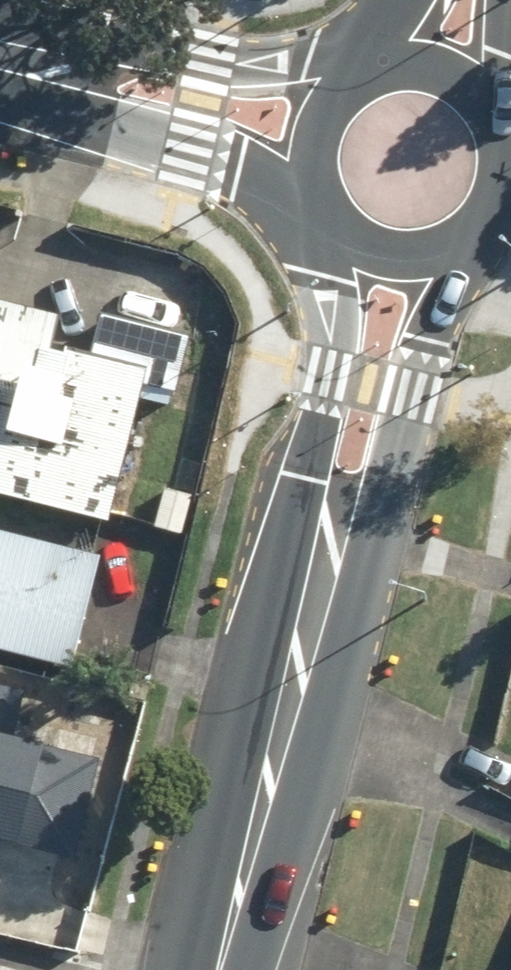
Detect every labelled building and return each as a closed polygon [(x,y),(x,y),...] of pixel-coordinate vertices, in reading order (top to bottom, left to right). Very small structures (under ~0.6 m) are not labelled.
[(0,294),(0,494),(117,523),(151,384),(185,393),(199,335),(109,313),(99,354),(56,344),(65,310),(0,294)] [(0,525),(0,650),(86,670),(113,552),(0,525)] [(84,849),(98,759),(48,752),(49,741),(19,736),(27,684),(0,679),(0,836),(84,849)]
